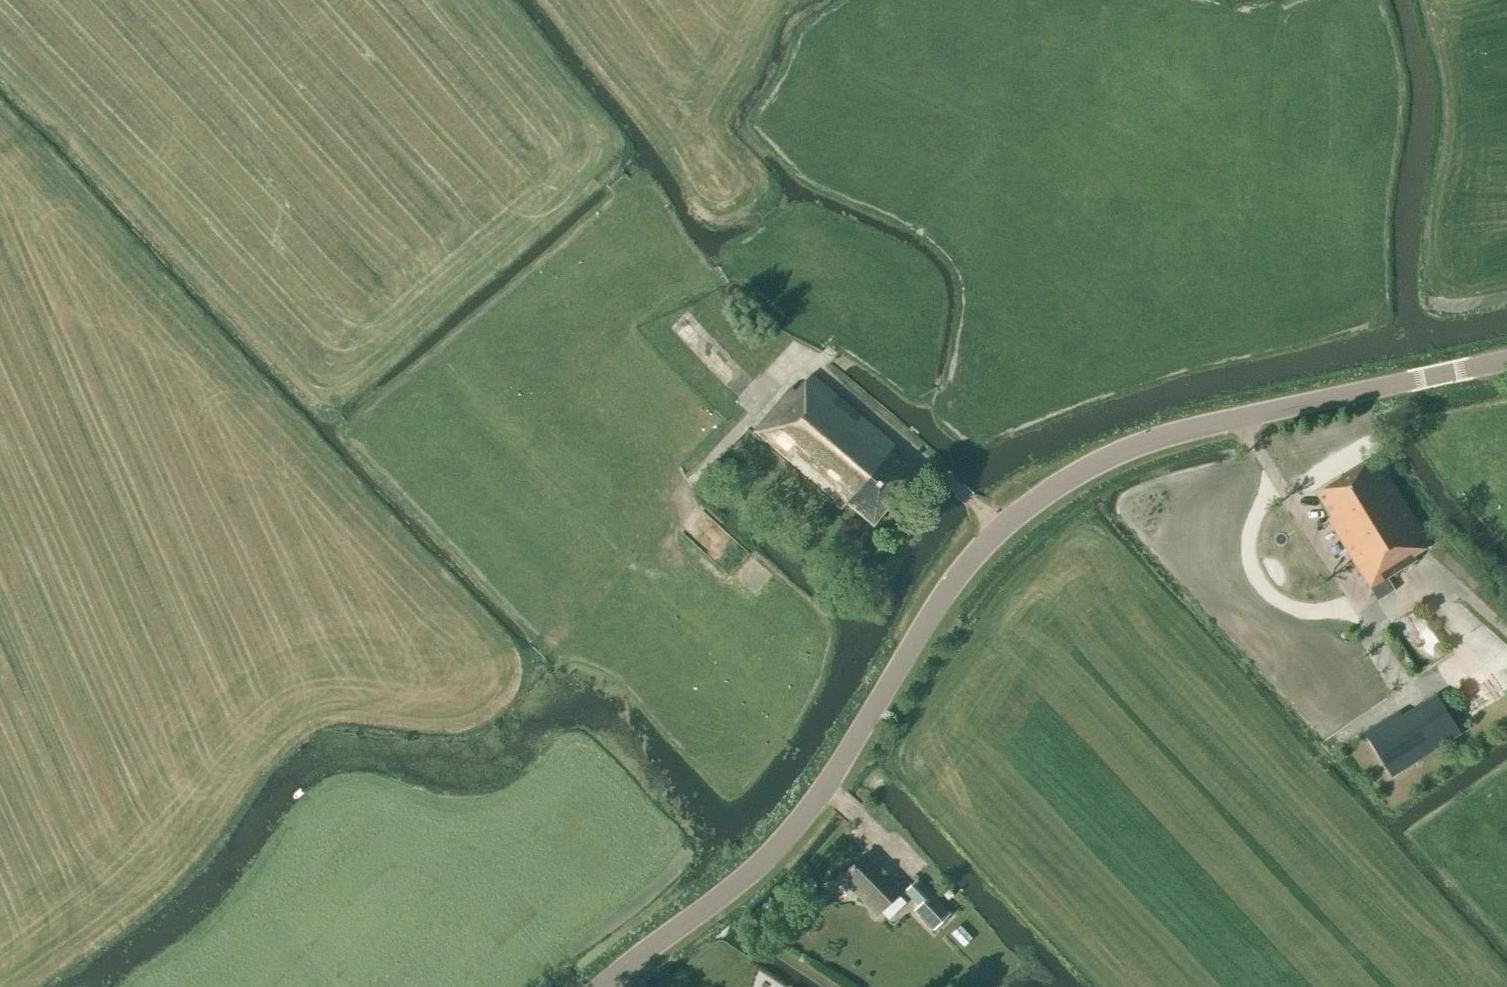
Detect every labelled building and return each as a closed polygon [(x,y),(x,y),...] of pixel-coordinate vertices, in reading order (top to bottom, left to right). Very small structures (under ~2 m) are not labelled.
[(894,447),(809,376),(795,392),(790,388),(752,434),(841,510),(846,504),(872,526),(915,475),(889,453),(894,447)] [(1386,482),(1373,460),(1318,494),(1332,517),(1328,520),(1379,601),(1396,591),(1388,579),(1417,561),(1415,557),(1432,546),(1391,479),(1386,482)] [(1462,734),(1436,694),(1403,715),(1400,710),(1364,733),(1393,778),(1462,734)] [(878,869),(864,855),(840,878),(877,915),(900,892),(886,877),(887,876),(879,868),(878,869)] [(952,896),(956,892),(952,887),(947,892),(952,896)] [(935,928),(950,914),(930,894),(917,906),(915,908),(913,910),(933,930),(935,928)]
